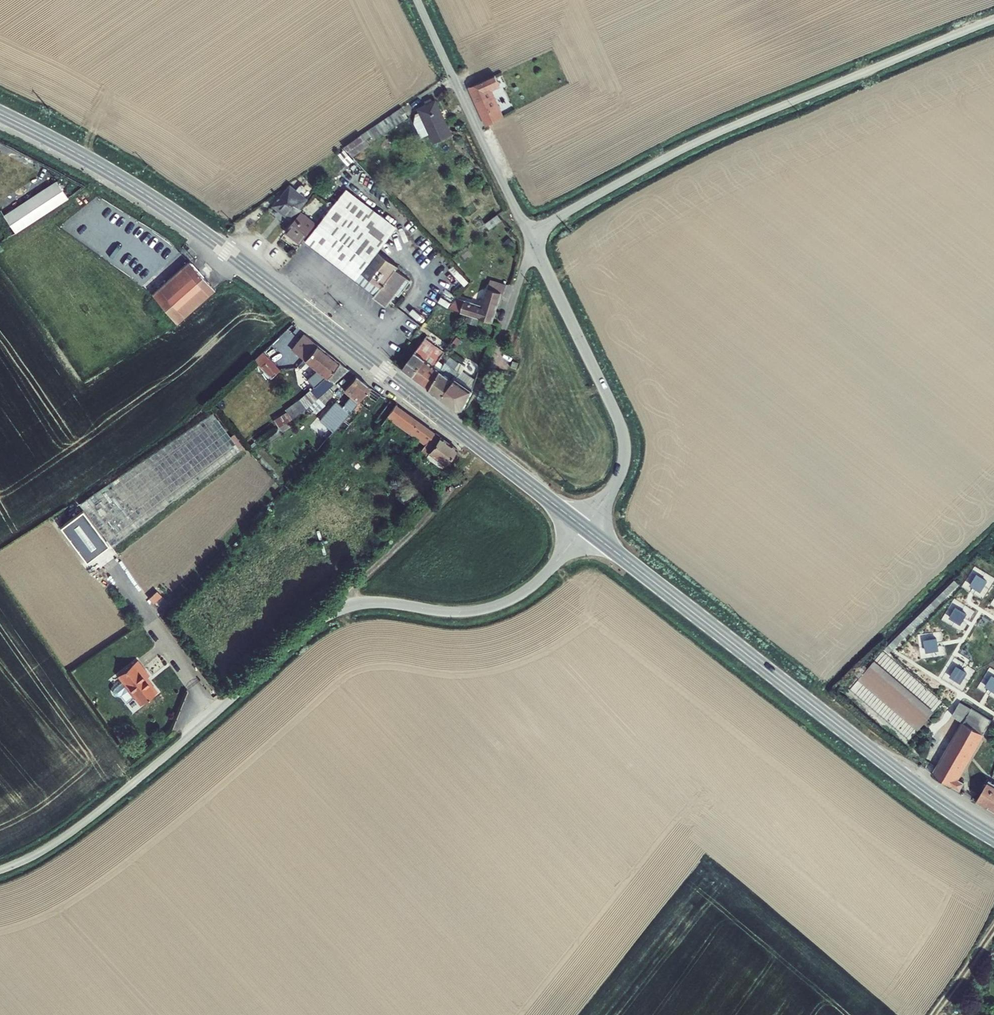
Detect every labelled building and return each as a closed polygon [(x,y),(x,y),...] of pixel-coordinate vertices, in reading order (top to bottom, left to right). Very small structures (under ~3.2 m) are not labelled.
[(501,86),(496,74),(469,87),(486,126),(505,116),(493,90),(501,86)] [(429,134),(434,144),(454,135),(437,98),(426,104),(417,108),(419,112),(429,134)] [(402,107),(344,146),(353,157),(370,145),(366,139),(372,135),(375,140),(408,117),(402,107)] [(429,134),(419,112),(416,113),(415,122),(421,138),(429,134)] [(354,161),(345,150),(339,155),(348,165),(354,161)] [(56,180),(4,214),(16,232),(68,198),(56,180)] [(272,206),(292,222),(301,211),(303,209),(301,208),(308,199),(300,192),(297,189),(290,184),(272,206)] [(302,184),(297,189),(300,192),(305,186),(302,184)] [(399,266),(379,251),(398,227),(347,189),(306,241),(375,295),(373,297),(387,307),(396,294),(399,296),(411,281),(397,269),(399,266)] [(285,232),(300,244),(317,223),(301,211),(292,222),(285,232)] [(490,229),(502,219),(498,214),(485,223),(490,229)] [(515,244),(509,237),(504,243),(510,249),(515,244)] [(177,323),(216,289),(190,260),(152,293),(177,323)] [(461,313),(493,322),(501,293),(504,294),(507,284),(490,279),(483,305),(465,299),(465,300),(461,312),(461,313)] [(449,308),(461,312),(465,300),(457,298),(449,308)] [(479,319),(469,316),(467,323),(477,326),(479,319)] [(304,360),(317,344),(304,334),(291,350),(304,360)] [(403,369),(413,377),(436,346),(427,339),(427,337),(426,336),(403,369)] [(304,360),(304,361),(324,377),(311,389),(318,398),(328,386),(349,370),(317,344),(304,360)] [(439,360),(445,352),(436,346),(413,377),(422,383),(434,366),(439,360)] [(281,370),(262,351),(253,360),(271,379),(281,370)] [(451,356),(446,362),(460,372),(461,373),(463,371),(466,366),(460,362),(459,362),(451,356)] [(444,365),(439,360),(434,366),(440,371),(444,365)] [(444,365),(440,371),(430,390),(441,398),(456,378),(460,372),(446,362),(444,365)] [(430,390),(440,371),(434,366),(422,383),(430,390)] [(475,379),(463,371),(461,373),(460,372),(456,378),(473,389),(475,379)] [(370,386),(356,374),(343,391),(350,396),(358,402),(370,386)] [(465,408),(474,389),(473,389),(456,378),(441,398),(457,410),(465,408)] [(318,398),(309,405),(316,413),(325,405),(324,404),(335,393),(328,386),(318,398)] [(309,405),(318,398),(311,389),(310,389),(299,399),(285,409),(286,411),(274,419),(278,427),(292,418),(306,408),(309,405)] [(358,402),(350,396),(342,407),(335,401),(319,420),(333,432),(352,409),(358,402)] [(358,402),(352,409),(357,412),(362,406),(358,402)] [(401,407),(394,416),(420,434),(426,426),(401,407)] [(110,545),(111,547),(241,449),(239,448),(230,436),(213,413),(79,504),(83,509),(110,545)] [(426,426),(420,434),(437,446),(439,443),(442,438),(426,426)] [(234,433),(230,436),(239,448),(243,445),(234,433)] [(445,448),(449,443),(442,438),(439,443),(442,446),(440,449),(443,451),(445,448)] [(445,448),(461,460),(465,454),(449,443),(445,448)] [(453,472),(461,460),(445,448),(443,451),(436,460),(453,472)] [(87,562),(110,545),(83,509),(60,527),(87,562)] [(988,581),(977,574),(970,586),(981,593),(988,581)] [(953,578),(883,647),(889,653),(959,585),(953,578)] [(162,596),(157,591),(149,598),(154,604),(162,597),(162,596)] [(162,597),(154,604),(157,607),(165,600),(162,597)] [(967,614),(956,607),(949,618),(961,625),(967,614)] [(161,639),(152,627),(147,631),(156,643),(161,639)] [(937,638),(924,640),(926,653),(940,651),(937,638)] [(138,660),(118,676),(122,682),(134,697),(140,705),(158,691),(151,682),(152,681),(148,677),(150,675),(138,660)] [(934,712),(875,661),(868,668),(859,679),(858,680),(918,731),(934,712)] [(854,673),(859,679),(868,668),(865,665),(862,668),(860,666),(854,673)] [(968,673),(957,666),(949,677),(961,684),(968,673)] [(992,676),(985,687),(993,693),(993,677),(992,676)] [(134,697),(122,682),(115,687),(113,689),(113,692),(114,694),(116,696),(119,696),(121,695),(127,703),(134,697)] [(952,716),(963,722),(984,735),(992,721),(960,702),(952,716)] [(963,722),(932,775),(953,787),(960,792),(965,783),(960,780),(985,735),(984,735),(963,722)] [(989,781),(976,803),(993,813),(993,784),(989,781)]
